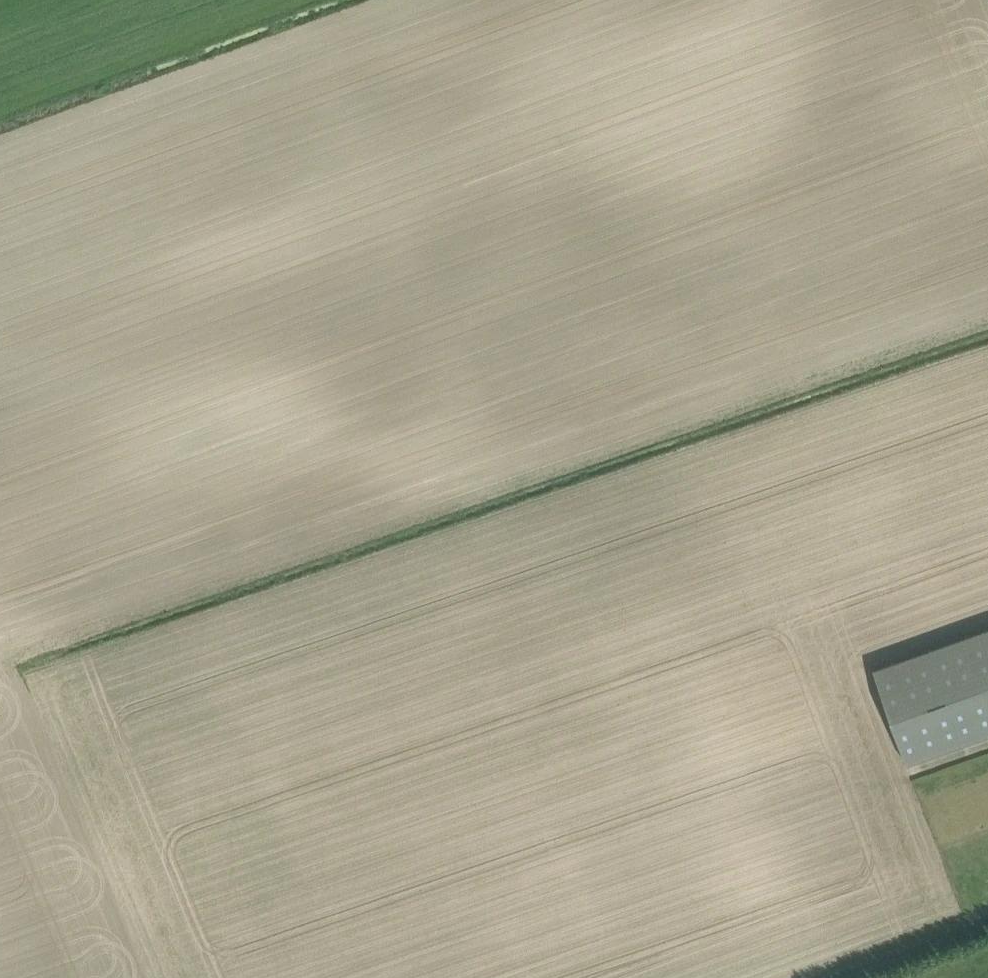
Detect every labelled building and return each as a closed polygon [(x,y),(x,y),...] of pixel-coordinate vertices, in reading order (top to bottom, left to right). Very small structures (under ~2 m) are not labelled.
[(873,668),(907,763),(987,734),(987,627),(873,668)]
